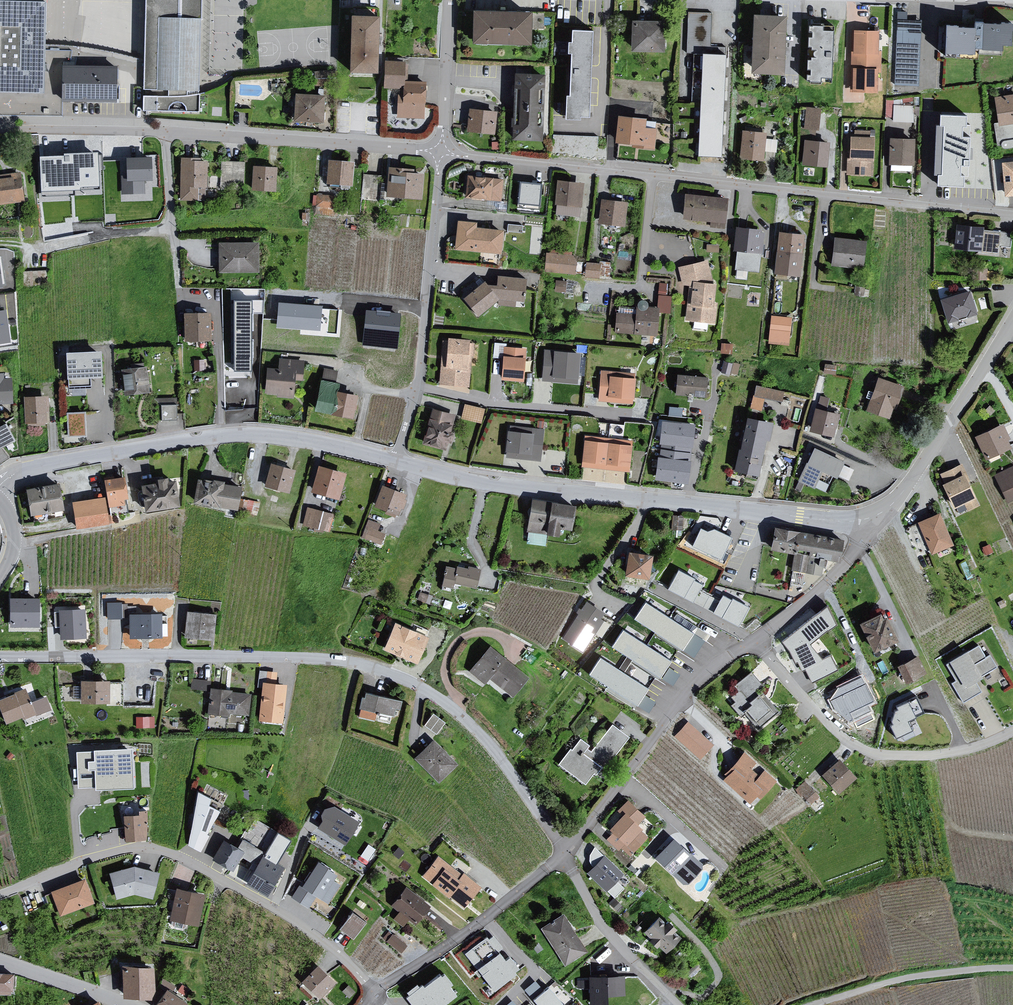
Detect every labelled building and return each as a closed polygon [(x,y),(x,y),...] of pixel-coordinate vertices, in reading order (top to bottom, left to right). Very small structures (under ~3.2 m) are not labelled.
[(197,0),(141,0),(140,92),(198,92),(204,0),(197,0)] [(0,1),(0,73),(44,74),(46,2),(0,1)] [(376,17),(346,15),(349,74),(378,76),(376,17)] [(687,55),(698,55),(711,55),(711,15),(690,15),(687,55)] [(527,17),(467,16),(468,49),(527,50),(527,17)] [(781,20),(748,18),(747,78),(779,79),(781,20)] [(921,20),(897,18),(893,84),(917,85),(921,20)] [(944,22),(943,56),(978,57),(978,49),(999,50),(1000,40),(1012,41),(1012,21),(977,19),(973,23),(944,22)] [(662,25),(630,24),(628,55),(661,56),(662,25)] [(834,33),(806,30),(804,84),(832,86),(834,33)] [(593,34),(568,33),(566,46),(563,46),(563,59),(566,58),(566,95),(562,95),(562,119),(591,120),(591,109),(592,80),(588,80),(588,70),(592,71),(592,69),(593,34)] [(879,33),(853,33),(851,95),(878,96),(879,33)] [(727,58),(699,57),(696,157),(719,160),(727,58)] [(402,89),(403,84),(404,63),(380,63),(381,89),(402,89)] [(115,68),(58,66),(58,104),(114,106),(115,68)] [(543,76),(512,75),(511,140),(541,141),(543,76)] [(423,85),(403,84),(402,89),(397,90),(396,120),(423,121),(423,85)] [(995,95),(998,123),(1012,121),(1012,93),(995,95)] [(323,96),(291,94),(290,122),(320,124),(323,96)] [(893,119),(914,119),(914,101),(886,100),(886,114),(893,115),(893,119)] [(828,111),(806,110),(801,167),(825,169),(828,111)] [(497,113),(465,111),(464,134),(494,137),(497,113)] [(966,112),(938,111),(935,183),(963,185),(966,112)] [(643,118),(615,117),(613,145),(653,151),(655,130),(643,128),(643,118)] [(597,153),(598,133),(554,131),(553,151),(597,153)] [(763,134),(741,132),(739,161),(762,164),(763,134)] [(875,139),(848,138),(845,177),(873,179),(875,139)] [(913,139),(887,139),(887,166),(912,167),(913,139)] [(99,186),(98,152),(65,154),(65,156),(40,157),(41,192),(79,190),(79,187),(99,186)] [(221,158),(221,182),(244,183),(245,159),(221,158)] [(199,159),(180,161),(179,204),(202,203),(202,189),(206,189),(206,163),(199,163),(199,159)] [(152,160),(124,161),(125,182),(152,181),(152,160)] [(350,163),(327,161),(325,184),(350,184),(350,163)] [(1002,162),(1006,193),(1012,193),(1012,161),(1002,162)] [(277,169),(251,168),(250,192),(275,193),(277,169)] [(420,202),(422,175),(414,174),(412,169),(386,168),(384,196),(420,202)] [(365,171),(362,196),(376,197),(379,173),(365,171)] [(23,200),(20,174),(0,176),(0,203),(23,200)] [(502,181),(466,177),(463,199),(500,204),(502,181)] [(520,180),(519,200),(540,201),(541,181),(520,180)] [(582,184),(555,180),(553,205),(556,206),(555,216),(577,220),(582,184)] [(316,192),(316,210),(333,210),(333,192),(316,192)] [(726,199),(683,195),(682,219),(711,223),(712,228),(724,230),(724,222),(726,199)] [(626,202),(599,200),(597,224),(623,227),(626,202)] [(499,256),(501,231),(476,229),(475,222),(455,221),(453,252),(499,256)] [(983,228),(954,225),(953,250),(980,252),(982,231),(983,228)] [(762,230),(733,229),(733,252),(762,254),(762,230)] [(1012,234),(982,231),(980,252),(981,254),(997,255),(998,248),(1011,250),(1012,234)] [(804,236),(776,233),(774,274),(799,277),(804,236)] [(866,241),(833,239),(831,267),(863,269),(866,241)] [(254,245),(216,246),(217,274),(255,272),(254,245)] [(570,253),(546,253),(545,273),(575,275),(576,257),(571,257),(570,253)] [(611,274),(610,259),(584,260),(585,275),(611,274)] [(707,261),(678,269),(680,301),(687,302),(685,321),(715,324),(717,304),(713,304),(714,286),(711,285),(707,261)] [(46,270),(21,272),(22,285),(47,283),(46,270)] [(483,280),(462,300),(477,318),(497,300),(496,307),(515,309),(515,304),(522,304),(525,279),(496,276),(494,286),(485,285),(483,280)] [(556,289),(566,289),(567,278),(556,278),(556,289)] [(633,316),(614,314),(615,333),(657,337),(657,314),(670,316),(671,297),(665,297),(667,287),(659,284),(655,308),(646,307),(646,305),(644,302),(641,300),(639,300),(637,302),(635,304),(634,306),(633,316)] [(967,290),(939,299),(951,332),(978,325),(967,290)] [(252,301),(234,301),(234,372),(252,372),(252,301)] [(321,308),(280,304),(278,326),(319,329),(321,308)] [(0,312),(0,342),(9,341),(5,312),(0,312)] [(399,316),(368,313),(365,343),(396,347),(399,316)] [(790,343),(792,314),(770,313),(769,342),(790,343)] [(208,314),(182,314),(183,343),(209,342),(208,314)] [(446,342),(440,341),(438,388),(471,390),(474,344),(467,344),(468,340),(446,338),(446,342)] [(527,349),(504,346),(500,380),(523,383),(527,349)] [(101,351),(67,353),(68,387),(91,386),(90,378),(103,378),(101,351)] [(580,355),(544,352),(541,381),(577,386),(580,355)] [(736,373),(739,363),(724,359),(721,369),(736,373)] [(281,371),(269,370),(267,392),(279,392),(279,395),(293,396),(294,379),(303,379),(304,362),(281,361),(281,371)] [(333,379),(335,368),(325,367),(323,378),(333,379)] [(146,368),(124,371),(127,394),(149,391),(146,368)] [(634,374),(599,372),(598,402),(633,404),(634,374)] [(12,402),(11,380),(3,380),(3,375),(0,375),(0,403),(12,402)] [(706,377),(675,375),(674,395),(704,398),(706,377)] [(903,389),(877,380),(867,411),(890,422),(903,389)] [(338,384),(323,381),(317,409),(352,416),(356,397),(336,393),(338,384)] [(783,393),(755,386),(748,411),(760,413),(763,398),(781,402),(783,393)] [(47,397),(23,397),(24,426),(48,425),(47,397)] [(178,417),(177,403),(161,403),(161,417),(178,417)] [(485,409),(464,404),(460,419),(481,425),(485,409)] [(226,409),(226,420),(240,419),(240,413),(245,413),(245,409),(226,409)] [(455,415),(430,409),(421,436),(423,438),(421,444),(443,451),(445,443),(447,444),(449,436),(448,435),(455,415)] [(814,409),(809,432),(831,437),(839,415),(814,409)] [(68,435),(86,434),(85,410),(67,411),(68,435)] [(772,423),(745,417),(732,470),(756,476),(764,439),(767,441),(772,423)] [(694,426),(664,422),(657,479),(687,483),(694,426)] [(0,426),(0,453),(17,444),(6,423),(0,426)] [(1001,425),(973,439),(984,460),(1010,448),(1007,442),(1009,438),(1001,425)] [(540,461),(542,430),(507,426),(503,453),(505,453),(505,458),(540,461)] [(631,440),(583,436),(579,462),(581,463),(580,468),(628,473),(631,440)] [(812,449),(797,482),(812,489),(820,473),(834,479),(842,463),(812,449)] [(294,471),(269,464),(264,487),(289,494),(294,471)] [(961,465),(939,475),(942,481),(940,483),(953,509),(957,519),(981,509),(961,465)] [(345,474),(316,466),(309,493),(338,502),(345,474)] [(995,476),(1007,503),(1012,500),(1012,467),(995,476)] [(151,483),(137,485),(142,511),(176,507),(172,480),(165,481),(164,476),(150,478),(151,483)] [(123,478),(102,479),(106,509),(121,509),(126,505),(123,478)] [(237,511),(239,488),(222,485),(222,482),(195,479),(192,504),(237,511)] [(57,484),(24,491),(29,517),(62,512),(57,484)] [(404,495),(379,485),(372,507),(393,516),(399,513),(404,495)] [(245,496),(242,508),(257,511),(260,500),(245,496)] [(104,499),(69,503),(73,529),(107,525),(104,499)] [(571,505),(530,500),(526,532),(543,533),(555,536),(557,528),(569,529),(571,505)] [(334,516),(307,509),(303,526),(329,535),(334,516)] [(916,523),(930,556),(952,546),(939,514),(916,523)] [(386,530),(378,529),(380,520),(367,517),(363,538),(384,542),(386,530)] [(838,563),(842,541),(773,527),(768,550),(793,556),(791,571),(820,577),(822,561),(838,563)] [(732,538),(715,530),(709,532),(701,529),(693,546),(721,560),(732,538)] [(623,576),(646,579),(648,555),(625,552),(623,576)] [(475,591),(479,570),(455,567),(454,570),(444,568),(441,586),(451,588),(453,585),(475,591)] [(695,579),(678,571),(668,590),(693,603),(702,586),(694,581),(695,579)] [(749,608),(733,600),(732,601),(723,596),(714,613),(739,626),(749,608)] [(39,600),(11,600),(12,627),(39,627),(39,600)] [(122,617),(121,600),(107,601),(107,617),(122,617)] [(603,614),(584,603),(576,614),(577,616),(561,641),(583,654),(602,622),(599,619),(603,614)] [(694,634),(646,603),(635,620),(683,651),(694,634)] [(827,605),(782,636),(813,681),(837,664),(829,652),(822,657),(810,640),(838,621),(827,605)] [(84,611),(61,612),(62,639),(86,638),(84,611)] [(215,616),(189,614),(187,635),(213,638),(215,616)] [(877,614),(857,623),(870,653),(894,643),(882,617),(879,618),(877,614)] [(161,616),(131,617),(131,637),(161,636),(161,616)] [(392,624),(380,650),(415,664),(426,638),(392,624)] [(671,661),(623,631),(612,648),(660,679),(671,661)] [(964,651),(947,662),(947,664),(943,665),(950,679),(952,678),(954,682),(948,684),(962,705),(983,693),(976,681),(996,669),(989,656),(983,658),(978,646),(965,653),(964,651)] [(487,647),(467,673),(483,685),(487,680),(510,699),(528,680),(487,647)] [(649,689),(601,658),(590,675),(638,706),(649,689)] [(917,658),(895,667),(903,684),(926,674),(917,658)] [(261,669),(260,679),(276,680),(277,669),(261,669)] [(762,687),(749,671),(732,687),(737,692),(730,697),(734,703),(730,707),(739,717),(742,714),(758,731),(779,713),(758,691),(762,687)] [(868,701),(874,698),(864,674),(828,688),(842,720),(854,715),(857,722),(873,715),(868,701)] [(207,688),(208,678),(192,677),(192,688),(207,688)] [(106,681),(77,681),(79,703),(106,704),(106,681)] [(285,685),(261,683),(257,722),(282,724),(285,685)] [(0,700),(0,717),(4,728),(34,716),(24,690),(0,700)] [(231,692),(209,690),(207,716),(247,717),(248,695),(230,694),(231,692)] [(400,711),(402,702),(363,694),(362,699),(359,699),(357,709),(394,718),(397,710),(400,711)] [(908,718),(924,711),(917,696),(887,709),(899,738),(914,732),(908,718)] [(433,711),(424,723),(436,732),(445,720),(433,711)] [(137,725),(155,725),(155,714),(136,715),(137,725)] [(712,745),(688,723),(676,737),(700,758),(712,745)] [(627,741),(609,726),(589,753),(586,752),(589,747),(579,740),(557,766),(585,788),(627,741)] [(431,740),(414,758),(437,784),(455,766),(431,740)] [(134,789),(132,750),(77,752),(79,788),(95,787),(96,791),(134,789)] [(743,752),(723,775),(725,778),(722,781),(748,805),(749,803),(757,800),(759,801),(765,791),(769,790),(775,782),(764,771),(759,776),(751,770),(755,764),(743,752)] [(837,759),(820,775),(838,795),(854,779),(837,759)] [(805,778),(796,786),(811,802),(819,794),(805,778)] [(212,799),(198,793),(189,846),(201,851),(208,836),(207,835),(219,811),(209,806),(212,799)] [(632,853),(645,838),(636,826),(643,818),(626,801),(615,814),(620,817),(608,830),(632,853)] [(320,828),(345,844),(358,823),(335,809),(326,811),(323,817),(324,823),(320,828)] [(135,815),(120,815),(126,843),(145,842),(145,811),(136,811),(135,815)] [(669,838),(652,859),(682,886),(687,886),(701,867),(669,838)] [(365,865),(376,847),(367,842),(356,860),(365,865)] [(242,852),(225,843),(215,860),(232,870),(242,852)] [(265,897),(280,867),(260,856),(244,884),(265,897)] [(604,856),(586,873),(606,894),(623,875),(604,856)] [(439,859),(426,875),(465,907),(480,889),(464,875),(462,877),(439,859)] [(298,884),(291,899),(306,910),(315,897),(328,905),(339,887),(330,881),(333,875),(315,862),(300,886),(298,884)] [(132,867),(107,874),(116,901),(133,896),(152,901),(158,874),(132,867)] [(83,880),(49,893),(59,919),(93,906),(83,880)] [(203,895),(173,889),(168,922),(197,928),(203,895)] [(407,890),(394,906),(416,923),(429,907),(407,890)] [(349,913),(338,930),(351,940),(363,923),(349,913)] [(562,916),(540,929),(564,967),(585,953),(562,916)] [(658,919),(642,934),(664,954),(678,939),(658,919)] [(402,950),(408,942),(392,931),(386,939),(402,950)] [(516,975),(488,938),(467,955),(495,991),(516,975)] [(150,970),(118,966),(120,1000),(150,1001),(150,970)] [(313,967),(299,983),(319,1001),(332,983),(313,967)] [(0,970),(0,988),(8,988),(8,993),(20,993),(21,972),(0,970)] [(577,986),(588,985),(588,976),(577,976),(577,986)] [(441,977),(425,989),(423,986),(407,999),(412,1004),(434,1004),(435,1004),(436,1004),(445,1004),(456,996),(441,977)] [(590,978),(591,1004),(607,1004),(607,996),(624,996),(624,977),(590,978)] [(549,989),(534,1001),(538,1004),(563,1004),(549,989)] [(151,1004),(184,1004),(162,990),(151,1004)]
